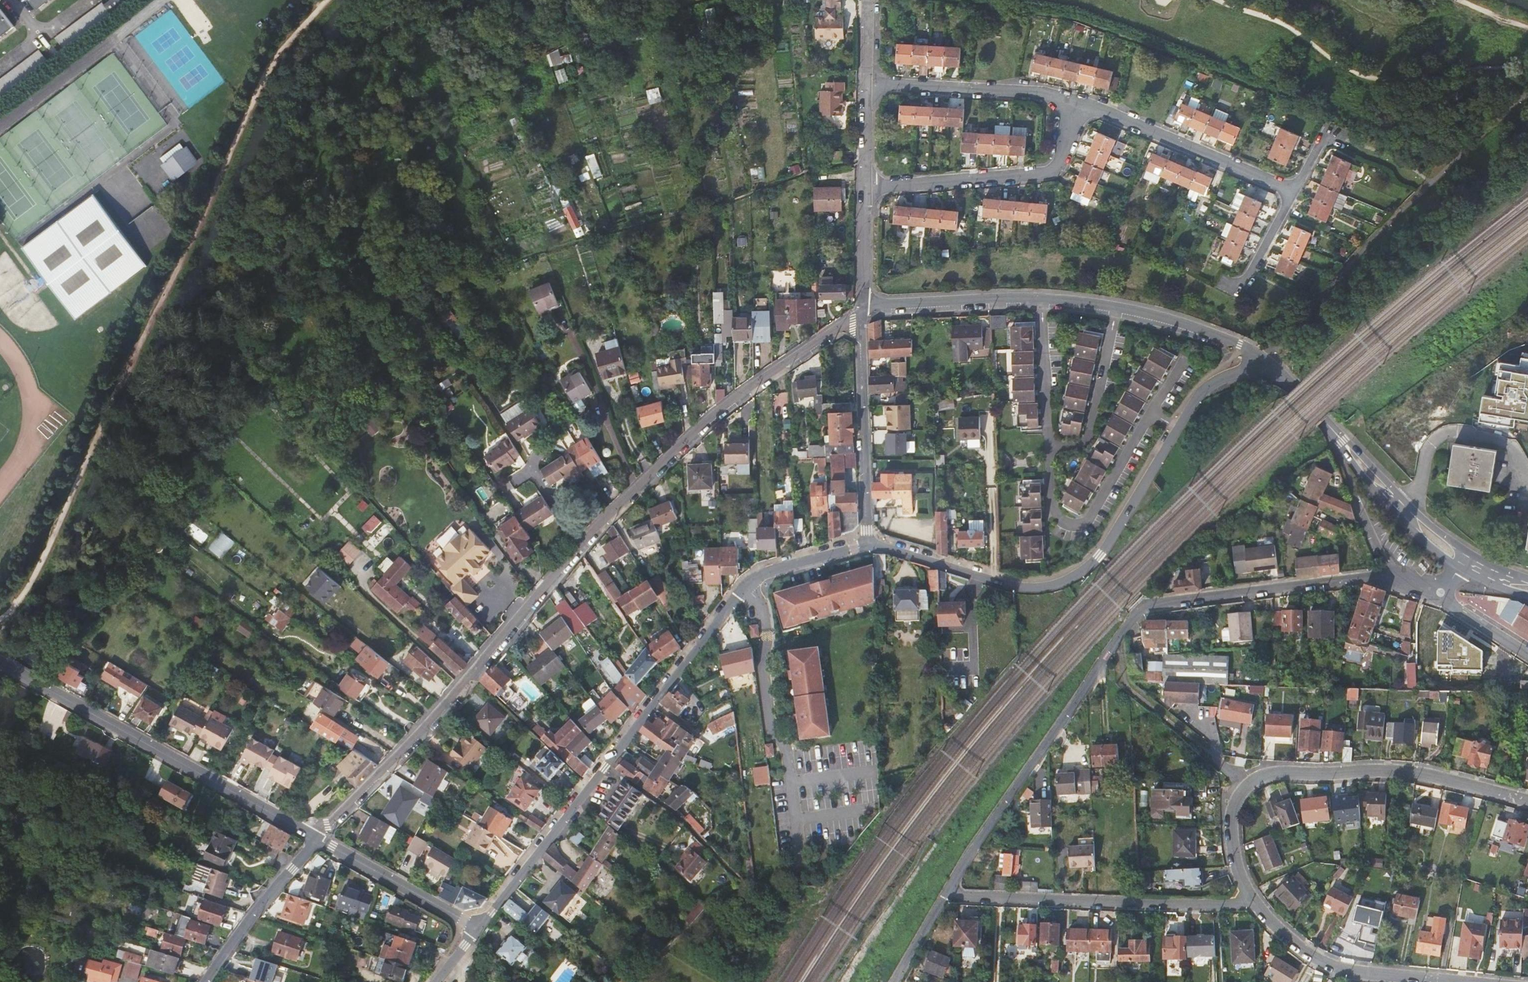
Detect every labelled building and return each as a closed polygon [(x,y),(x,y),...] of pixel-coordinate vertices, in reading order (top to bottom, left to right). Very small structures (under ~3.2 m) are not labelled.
[(39,9),(51,0),(32,0),(39,9)] [(110,14),(122,4),(119,0),(112,0),(104,6),(102,4),(55,39),(63,49),(110,14)] [(942,66),(943,48),(945,1),(933,0),(931,0),(928,47),(928,65),(927,69),(936,69),(936,66),(942,66)] [(699,3),(701,21),(718,19),(716,2),(699,3)] [(123,6),(122,4),(110,14),(111,15),(123,6)] [(0,10),(0,38),(14,27),(1,9),(0,10)] [(845,39),(844,17),(836,17),(836,19),(816,19),(817,39),(845,39)] [(565,62),(574,58),(569,44),(560,48),(565,62)] [(905,64),(913,65),(913,47),(898,46),(897,67),(905,67),(905,64)] [(928,47),(913,47),(913,65),(928,65),(928,47)] [(959,49),(943,48),(942,66),(942,69),(950,69),(950,66),(959,67),(959,49)] [(548,52),(552,66),(563,62),(560,49),(548,52)] [(0,80),(0,95),(45,62),(38,52),(0,80)] [(1033,69),(1046,72),(1050,56),(1036,52),(1033,69)] [(1046,72),(1061,75),(1065,59),(1050,56),(1046,72)] [(1061,75),(1076,79),(1080,63),(1065,59),(1061,75)] [(1076,79),(1092,83),(1096,67),(1080,63),(1076,79)] [(1092,83),(1108,87),(1111,70),(1096,67),(1092,83)] [(1120,72),(1111,70),(1108,87),(1117,89),(1120,72)] [(843,116),(843,91),(845,91),(845,82),(828,82),(828,91),(821,91),(821,115),(843,116)] [(1176,118),(1190,124),(1197,108),(1182,102),(1176,118)] [(1190,124),(1205,130),(1214,108),(1200,102),(1197,108),(1190,124)] [(899,124),(914,125),(915,107),(900,106),(899,124)] [(930,107),(915,107),(914,125),(929,125),(930,107)] [(946,108),(930,107),(929,125),(945,126),(946,108)] [(962,109),(946,108),(945,126),(962,127),(962,109)] [(1205,130),(1219,136),(1226,121),(1229,114),(1214,108),(1205,130)] [(1240,127),(1226,121),(1219,136),(1233,142),(1240,127)] [(976,151),(991,152),(992,134),(985,134),(985,127),(977,127),(977,134),(976,151)] [(991,152),(1009,153),(1009,135),(1010,127),(994,127),(993,134),(992,134),(991,152)] [(1012,135),(1009,135),(1009,153),(1008,156),(1016,156),(1016,153),(1023,154),(1024,129),(1012,128),(1012,135)] [(1282,128),(1276,143),(1293,150),(1299,136),(1282,128)] [(1097,132),(1092,146),(1109,153),(1119,158),(1125,144),(1097,132)] [(977,134),(961,133),(961,151),(976,151),(977,134)] [(1287,164),(1293,150),(1276,143),(1270,157),(1287,164)] [(1092,146),(1085,160),(1102,168),(1109,153),(1092,146)] [(187,151),(166,168),(176,182),(197,166),(187,151)] [(843,153),(829,153),(828,163),(843,163),(843,153)] [(1147,170),(1161,176),(1168,160),(1153,154),(1147,170)] [(1083,167),(1079,175),(1096,183),(1102,168),(1085,160),(1083,159),(1080,166),(1083,167)] [(1332,159),(1327,172),(1344,180),(1351,183),(1357,170),(1332,159)] [(1161,176),(1175,182),(1182,166),(1168,160),(1161,176)] [(1175,182),(1189,188),(1196,172),(1182,166),(1175,182)] [(1210,178),(1196,172),(1189,188),(1185,197),(1194,201),(1197,194),(1202,196),(1203,194),(1210,178)] [(1338,194),(1344,180),(1327,172),(1320,186),(1338,194)] [(1096,183),(1079,175),(1073,190),(1075,191),(1072,198),(1087,204),(1096,183)] [(1341,211),(1347,197),(1338,194),(1320,186),(1314,200),(1332,208),(1341,211)] [(846,189),(814,190),(815,211),(842,210),(841,199),(846,199),(846,189)] [(1260,203),(1244,196),(1236,193),(1231,206),(1238,209),(1255,216),(1260,203)] [(94,197),(23,252),(77,324),(149,269),(94,197)] [(983,217),(997,218),(998,201),(984,200),(983,217)] [(1326,222),(1332,208),(1314,200),(1308,215),(1326,222)] [(1015,202),(998,201),(997,218),(1014,218),(1015,202)] [(1031,203),(1015,202),(1014,218),(1030,219),(1031,203)] [(1046,203),(1031,203),(1030,219),(1045,220),(1046,203)] [(580,225),(578,221),(571,206),(565,210),(574,230),(580,227),(580,225)] [(895,223),(910,224),(911,207),(895,207),(895,223)] [(910,224),(925,225),(926,208),(911,207),(910,224)] [(925,225),(941,225),(942,209),(926,208),(925,225)] [(957,210),(942,209),(941,225),(957,226),(957,210)] [(1248,230),(1255,216),(1238,209),(1232,224),(1248,230)] [(1242,245),(1248,230),(1232,224),(1226,238),(1242,245)] [(1288,243),(1304,249),(1310,235),(1294,228),(1288,243)] [(1236,259),(1242,245),(1226,238),(1220,252),(1236,259)] [(270,243),(262,240),(257,251),(264,255),(270,243)] [(1298,264),(1304,249),(1288,243),(1282,257),(1298,264)] [(1292,278),(1298,264),(1282,257),(1276,271),(1292,278)] [(822,298),(853,298),(853,283),(849,283),(849,286),(833,285),(833,278),(822,278),(822,298)] [(780,288),(779,282),(773,282),(773,279),(770,279),(770,288),(780,288)] [(552,286),(533,293),(541,314),(560,307),(552,286)] [(723,293),(713,293),(714,322),(724,322),(723,293)] [(778,300),(779,329),(789,328),(789,322),(818,322),(817,299),(801,300),(778,300)] [(451,308),(442,315),(461,340),(470,333),(451,308)] [(753,334),(771,334),(771,311),(753,312),(753,334)] [(744,318),(733,318),(733,340),(753,339),(753,334),(753,312),(744,312),(744,318)] [(998,316),(990,317),(990,331),(1006,330),(1006,328),(1006,316),(998,316)] [(1038,421),(1038,419),(1037,406),(1032,406),(1032,401),(1035,401),(1034,396),(1034,393),(1034,391),(1034,380),(1031,380),(1031,377),(1033,376),(1033,371),(1033,369),(1033,367),(1032,354),(1029,354),(1029,349),(1032,349),(1032,339),(1031,335),(1034,335),(1034,326),(1030,326),(1029,323),(1021,323),(1021,319),(1019,319),(1019,324),(1015,324),(1015,327),(1011,327),(1012,350),(1016,350),(1016,354),(1012,354),(1014,377),(1017,377),(1018,380),(1014,380),(1015,402),(1019,402),(1019,406),(1021,407),(1021,419),(1017,419),(1018,429),(1022,429),(1022,432),(1036,432),(1036,428),(1039,428),(1038,423),(1038,421)] [(870,357),(906,355),(912,355),(912,339),(882,341),(882,321),(869,326),(869,342),(870,343),(870,347),(870,357)] [(981,325),(951,326),(952,350),(953,362),(967,362),(966,349),(982,348),(981,325)] [(1080,437),(1081,432),(1082,430),(1082,427),(1084,415),(1081,415),(1082,411),(1085,411),(1086,407),(1086,404),(1087,402),(1089,390),(1086,390),(1087,386),(1090,386),(1091,381),(1091,378),(1092,376),(1094,364),(1091,363),(1091,359),(1095,359),(1097,351),(1097,349),(1097,346),(1101,347),(1103,339),(1089,336),(1089,331),(1083,329),(1082,335),(1078,334),(1074,355),(1077,356),(1076,361),(1073,360),(1069,382),(1072,383),(1071,387),(1068,386),(1064,407),(1067,408),(1066,412),(1063,411),(1061,422),(1063,423),(1061,434),(1080,437)] [(722,339),(714,339),(715,344),(715,353),(715,362),(717,362),(723,362),(722,339)] [(604,374),(625,368),(618,343),(596,350),(604,374)] [(434,346),(428,350),(435,360),(441,356),(434,346)] [(1085,508),(1092,496),(1089,495),(1092,491),(1094,492),(1096,488),(1097,486),(1099,484),(1105,472),(1103,471),(1105,466),(1108,467),(1111,462),(1112,460),(1113,458),(1118,449),(1116,448),(1118,444),(1120,445),(1122,441),(1124,439),(1125,436),(1131,426),(1129,425),(1131,421),(1133,422),(1135,418),(1137,416),(1138,413),(1143,404),(1141,403),(1142,400),(1145,402),(1149,394),(1150,393),(1151,391),(1157,380),(1155,379),(1157,375),(1161,378),(1164,374),(1165,371),(1167,368),(1172,358),(1165,354),(1167,350),(1161,347),(1159,351),(1156,349),(1145,369),(1148,371),(1146,374),(1140,371),(1128,392),(1131,394),(1129,397),(1126,395),(1116,413),(1119,415),(1117,419),(1114,417),(1103,436),(1107,438),(1105,441),(1101,439),(1090,459),(1094,461),(1092,464),(1088,463),(1077,483),(1080,485),(1078,488),(1073,486),(1062,504),(1066,506),(1064,510),(1075,516),(1077,513),(1081,515),(1084,510),(1085,508)] [(660,386),(675,384),(674,383),(683,382),(683,378),(682,367),(687,366),(685,350),(669,352),(670,358),(657,360),(658,366),(658,371),(660,386)] [(1527,413),(1527,351),(1526,359),(1506,355),(1500,386),(1508,388),(1507,392),(1487,388),(1482,413),(1517,420),(1518,416),(1519,412),(1527,413)] [(701,353),(693,354),(694,384),(711,384),(711,374),(709,374),(709,363),(715,363),(715,362),(715,353),(701,353)] [(893,363),(893,376),(893,377),(903,377),(907,377),(907,363),(893,363)] [(687,366),(682,367),(683,378),(691,377),(689,366),(687,366)] [(879,367),(870,367),(870,377),(879,377),(879,367)] [(656,396),(662,396),(661,388),(660,386),(658,371),(653,372),(656,396)] [(870,393),(908,391),(907,382),(903,382),(903,377),(893,377),(893,376),(879,377),(870,377),(870,393)] [(813,380),(806,381),(794,382),(796,403),(815,401),(815,411),(823,411),(823,404),(822,379),(813,380)] [(575,388),(568,392),(581,414),(597,404),(586,385),(576,390),(575,388)] [(724,389),(716,390),(716,404),(724,398),(724,389)] [(524,397),(500,412),(521,445),(544,430),(524,397)] [(899,397),(899,406),(907,405),(908,405),(908,397),(899,397)] [(663,401),(637,408),(643,427),(665,421),(663,401)] [(851,403),(823,404),(823,411),(823,414),(830,414),(832,444),(853,443),(852,432),(854,432),(854,425),(852,425),(851,403)] [(980,418),(960,418),(960,440),(980,439),(980,418)] [(916,453),(916,440),(908,440),(908,432),(887,432),(887,452),(916,453)] [(1491,484),(1499,444),(1457,435),(1449,476),(1491,484)] [(575,444),(595,476),(603,472),(604,474),(608,471),(587,437),(575,444)] [(497,473),(508,466),(515,461),(514,460),(521,456),(511,440),(494,451),(495,453),(487,458),(497,473)] [(750,464),(749,441),(740,441),(740,445),(736,445),(725,445),(726,465),(737,464),(738,475),(750,475),(750,464)] [(853,454),(853,443),(832,444),(825,444),(825,455),(831,455),(844,454),(853,454)] [(1330,469),(1337,465),(1330,449),(1322,454),(1330,469)] [(854,531),(859,525),(858,496),(858,494),(846,493),(844,454),(831,455),(832,495),(836,495),(837,510),(838,510),(842,535),(854,531)] [(564,458),(542,471),(552,486),(563,478),(573,473),(576,477),(582,474),(570,455),(565,458),(564,458)] [(825,496),(827,496),(827,495),(827,492),(825,459),(815,459),(815,463),(819,463),(819,476),(821,476),(821,481),(813,481),(813,484),(811,484),(812,517),(826,516),(825,496)] [(710,465),(689,466),(690,489),(712,488),(710,465)] [(1316,466),(1301,499),(1319,507),(1356,520),(1351,504),(1324,496),(1333,474),(1316,466)] [(566,483),(576,477),(573,473),(563,478),(566,483)] [(906,514),(913,514),(912,482),(895,482),(895,475),(883,475),(883,484),(872,484),(873,497),(894,497),(894,498),(902,498),(903,508),(905,508),(906,514)] [(1045,561),(1044,551),(1044,547),(1047,547),(1046,539),(1041,539),(1041,537),(1041,535),(1043,535),(1043,530),(1043,527),(1043,525),(1042,513),(1039,513),(1039,509),(1042,509),(1042,505),(1042,502),(1041,499),(1041,486),(1038,486),(1038,482),(1029,482),(1029,481),(1023,481),(1023,487),(1019,487),(1019,498),(1022,498),(1023,510),(1025,510),(1025,513),(1020,514),(1021,524),(1024,524),(1024,537),(1026,537),(1026,540),(1022,540),(1023,563),(1045,561)] [(543,496),(516,514),(528,532),(554,514),(543,496)] [(785,505),(776,505),(776,512),(776,520),(776,528),(776,535),(795,534),(794,500),(791,500),(791,499),(784,499),(785,505)] [(1301,500),(1293,519),(1292,521),(1309,529),(1319,507),(1301,499),(1301,500)] [(829,539),(842,535),(838,510),(837,510),(834,510),(833,500),(827,500),(829,539)] [(669,502),(649,510),(653,521),(660,538),(674,532),(670,521),(676,519),(669,502)] [(529,537),(531,536),(528,532),(516,514),(514,511),(495,524),(508,541),(506,543),(517,560),(534,550),(529,543),(526,539),(529,537)] [(947,512),(936,512),(938,552),(938,553),(942,555),(947,556),(947,555),(946,530),(947,529),(947,512)] [(984,529),(983,513),(969,514),(970,524),(958,525),(958,532),(959,547),(985,546),(984,542),(987,542),(987,529),(984,529)] [(376,514),(363,526),(369,533),(383,521),(376,514)] [(1242,522),(1238,516),(1228,523),(1232,529),(1242,522)] [(1300,547),(1309,529),(1292,521),(1293,519),(1289,518),(1283,531),(1291,535),(1288,542),(1300,547)] [(1323,518),(1318,532),(1336,538),(1341,525),(1323,518)] [(750,548),(758,548),(758,528),(758,520),(748,520),(750,548)] [(380,531),(385,536),(395,527),(390,521),(380,531)] [(638,550),(661,540),(660,538),(653,521),(630,530),(638,550)] [(609,565),(630,553),(613,526),(607,532),(613,541),(603,547),(607,554),(604,556),(609,565)] [(762,528),(758,528),(758,548),(777,547),(776,535),(776,528),(771,528),(762,528)] [(209,547),(223,558),(236,541),(223,530),(209,547)] [(464,604),(466,606),(478,595),(463,579),(472,570),(474,572),(481,566),(478,563),(489,553),(489,549),(473,531),(469,531),(462,537),(457,536),(447,546),(446,550),(438,559),(444,566),(441,569),(455,584),(450,588),(464,604)] [(1206,535),(1198,541),(1200,566),(1209,565),(1206,535)] [(351,540),(338,553),(350,564),(363,551),(351,540)] [(1277,566),(1274,545),(1245,549),(1244,545),(1233,546),(1237,572),(1277,566)] [(738,549),(720,550),(721,575),(739,574),(738,549)] [(707,580),(721,579),(721,575),(720,550),(706,550),(707,580)] [(1333,573),(1340,572),(1339,554),(1318,556),(1321,575),(1333,573)] [(876,587),(882,586),(885,586),(884,580),(882,579),(882,572),(886,572),(886,555),(875,555),(875,568),(876,581),(876,587)] [(411,565),(400,556),(395,562),(386,573),(379,581),(375,578),(370,583),(374,587),(373,588),(398,611),(404,605),(413,612),(420,604),(411,596),(410,597),(395,584),(411,565)] [(1296,558),(1297,577),(1306,576),(1321,575),(1318,556),(1296,558)] [(692,564),(688,564),(690,584),(701,583),(700,572),(696,572),(696,565),(692,565),(692,564)] [(320,565),(304,582),(326,603),(343,586),(320,565)] [(483,568),(481,566),(474,572),(476,574),(483,568)] [(806,587),(778,595),(782,609),(777,610),(783,632),(801,627),(800,622),(823,616),(822,613),(832,611),(832,613),(876,600),(876,599),(876,598),(876,587),(876,581),(875,568),(857,573),(857,575),(847,578),(846,576),(819,584),(820,588),(814,589),(813,586),(812,585),(806,587)] [(1177,580),(1178,592),(1190,591),(1202,589),(1200,569),(1188,570),(1188,579),(1177,580)] [(929,571),(930,592),(939,591),(939,571),(929,571)] [(612,598),(618,593),(604,573),(598,577),(612,598)] [(649,582),(657,596),(667,590),(658,577),(649,582)] [(454,599),(452,601),(448,606),(461,621),(463,620),(476,634),(482,629),(478,623),(480,621),(469,610),(466,606),(464,604),(450,588),(442,580),(439,584),(443,589),(442,590),(448,596),(450,594),(454,599)] [(639,609),(658,597),(657,596),(649,582),(630,594),(639,609)] [(1363,602),(1350,638),(1369,644),(1380,648),(1381,644),(1376,642),(1379,634),(1372,632),(1374,628),(1385,593),(1366,587),(1365,590),(1361,590),(1359,596),(1363,597),(1362,602),(1363,602)] [(894,591),(895,598),(895,611),(896,611),(897,620),(920,620),(919,610),(920,610),(921,609),(929,608),(928,598),(928,597),(927,592),(926,591),(920,591),(919,590),(912,590),(903,591),(894,591)] [(1005,599),(1014,600),(1014,594),(1006,592),(1005,599)] [(622,600),(618,593),(612,598),(616,603),(619,602),(622,600)] [(639,609),(630,594),(622,600),(619,602),(628,616),(639,609)] [(705,596),(691,597),(691,605),(705,604),(705,596)] [(1411,623),(1417,603),(1408,600),(1402,622),(1404,622),(1401,636),(1411,639),(1411,623)] [(273,623),(282,610),(270,601),(265,607),(272,613),(268,619),(273,623)] [(958,605),(940,605),(939,606),(940,627),(964,626),(964,615),(966,615),(965,601),(957,601),(958,605)] [(1521,603),(1511,602),(1501,619),(1527,636),(1527,608),(1521,603)] [(598,624),(587,608),(577,615),(586,629),(588,632),(598,624)] [(586,629),(577,615),(573,610),(562,619),(574,637),(586,629)] [(1448,621),(1450,616),(1441,610),(1438,615),(1448,621)] [(1239,647),(1241,648),(1242,649),(1252,648),(1252,647),(1252,641),(1253,641),(1251,612),(1230,613),(1232,642),(1239,642),(1239,647)] [(1285,632),(1302,632),(1302,613),(1284,614),(1272,614),(1273,631),(1285,632)] [(1333,638),(1333,614),(1310,613),(1310,638),(1333,638)] [(1428,614),(1418,629),(1433,639),(1427,648),(1440,655),(1436,661),(1433,659),(1431,663),(1424,659),(1419,667),(1426,671),(1425,672),(1451,689),(1459,676),(1455,674),(1462,663),(1466,665),(1468,661),(1469,662),(1479,646),(1428,614)] [(657,623),(652,615),(639,624),(645,632),(657,623)] [(251,636),(257,628),(244,619),(238,627),(251,636)] [(576,640),(574,637),(562,619),(541,635),(556,655),(576,640)] [(1163,654),(1161,671),(1164,672),(1169,654),(1168,654),(1168,647),(1167,622),(1144,623),(1144,639),(1146,646),(1158,647),(1161,654),(1163,654)] [(1189,622),(1167,622),(1168,647),(1179,647),(1179,639),(1189,639),(1189,622)] [(417,632),(423,637),(429,630),(423,625),(417,632)] [(758,625),(750,626),(752,638),(759,637),(758,625)] [(429,630),(423,637),(428,642),(435,635),(429,630)] [(1027,633),(1017,634),(1018,645),(1028,644),(1027,633)] [(670,634),(647,651),(656,664),(679,648),(670,634)] [(428,642),(433,646),(439,639),(435,635),(428,642)] [(542,687),(566,667),(556,655),(541,635),(534,640),(539,647),(533,652),(539,660),(528,670),(542,687)] [(440,638),(439,639),(433,646),(461,672),(468,663),(440,638)] [(1366,654),(1369,644),(1350,638),(1349,638),(1346,649),(1344,658),(1361,662),(1364,653),(1366,654)] [(1405,641),(1402,654),(1409,657),(1411,656),(1411,643),(1405,641)] [(396,677),(401,671),(400,670),(375,650),(365,642),(359,650),(369,658),(364,664),(380,676),(386,669),(396,677)] [(1139,647),(1128,649),(1132,672),(1142,672),(1142,671),(1139,647)] [(430,680),(441,667),(422,649),(410,663),(430,680)] [(752,649),(720,658),(726,680),(755,672),(752,649)] [(819,649),(790,652),(792,671),(789,671),(790,680),(794,679),(798,714),(795,715),(796,724),(799,723),(802,740),(830,736),(819,649)] [(637,687),(656,664),(647,651),(627,675),(620,667),(616,670),(623,679),(625,677),(637,687)] [(1227,657),(1169,654),(1164,672),(1164,682),(1168,682),(1201,684),(1221,684),(1225,684),(1227,657)] [(1514,686),(1515,657),(1483,657),(1482,684),(1514,686)] [(619,684),(611,694),(625,706),(627,708),(633,713),(646,696),(637,687),(625,677),(623,679),(616,670),(609,660),(604,664),(611,674),(619,684)] [(131,689),(141,695),(147,685),(110,661),(102,675),(117,685),(119,682),(127,687),(126,689),(129,691),(131,689)] [(79,673),(80,669),(68,662),(60,675),(85,689),(88,683),(83,680),(85,677),(79,673)] [(509,681),(495,667),(482,682),(506,704),(515,694),(505,685),(509,681)] [(1149,671),(1142,671),(1142,672),(1132,672),(1132,680),(1148,681),(1149,671)] [(1161,671),(1149,671),(1148,681),(1164,682),(1164,672),(1161,671)] [(350,673),(340,687),(354,697),(364,683),(350,673)] [(1437,688),(1440,684),(1432,678),(1429,682),(1437,688)] [(1201,704),(1201,684),(1168,682),(1167,702),(1173,707),(1177,703),(1179,703),(1187,703),(1201,704)] [(328,684),(316,703),(334,714),(346,696),(328,684)] [(1359,701),(1359,689),(1349,688),(1348,701),(1359,701)] [(591,699),(607,720),(608,722),(625,706),(611,694),(603,703),(592,690),(587,695),(591,699)] [(676,698),(670,693),(665,699),(662,702),(660,704),(661,705),(689,725),(692,722),(681,713),(686,706),(684,705),(687,700),(680,694),(676,698)] [(160,706),(146,697),(137,713),(151,721),(160,706)] [(607,720),(591,699),(584,705),(590,713),(579,722),(590,734),(607,720)] [(1251,724),(1254,706),(1225,701),(1220,726),(1240,730),(1241,722),(1251,724)] [(706,714),(710,722),(734,712),(731,702),(706,714)] [(179,726),(184,729),(192,733),(193,731),(214,743),(213,745),(222,749),(237,723),(215,711),(209,721),(180,705),(170,723),(178,728),(179,726)] [(505,718),(489,705),(475,721),(491,735),(505,718)] [(613,721),(627,708),(625,706),(608,722),(610,724),(613,721)] [(713,734),(735,724),(734,712),(710,722),(710,723),(707,726),(713,734)] [(1280,717),(1280,712),(1272,712),(1272,716),(1269,716),(1268,736),(1292,737),(1292,717),(1280,717)] [(322,713),(314,726),(353,749),(358,741),(349,735),(350,732),(345,728),(345,727),(322,713)] [(1370,725),(1370,730),(1369,739),(1383,740),(1386,715),(1362,713),(1361,725),(1370,725)] [(636,730),(640,733),(655,744),(661,732),(660,730),(665,725),(662,723),(657,719),(654,715),(648,721),(645,719),(636,730)] [(667,717),(662,723),(665,725),(660,730),(661,732),(655,744),(668,752),(669,751),(673,754),(676,745),(674,743),(674,741),(670,738),(680,726),(667,717)] [(533,729),(535,727),(527,719),(525,722),(533,729)] [(1440,725),(1441,721),(1424,719),(1424,723),(1421,744),(1421,747),(1428,747),(1429,744),(1432,745),(1438,745),(1440,725)] [(1318,753),(1321,722),(1304,720),(1301,751),(1318,753)] [(1405,720),(1405,725),(1388,724),(1387,737),(1395,738),(1395,743),(1413,744),(1414,721),(1405,720)] [(545,737),(543,739),(583,776),(586,772),(590,768),(581,761),(577,757),(576,757),(566,748),(582,732),(572,721),(555,736),(550,732),(545,737)] [(619,726),(613,721),(610,724),(616,730),(619,726)] [(681,725),(680,726),(670,738),(674,741),(674,743),(676,745),(673,754),(681,761),(683,760),(693,764),(695,760),(685,756),(696,739),(692,736),(693,734),(681,725)] [(545,737),(535,727),(533,729),(543,739),(545,737)] [(577,757),(590,743),(591,742),(582,732),(566,748),(576,757),(577,757)] [(1343,753),(1344,734),(1324,732),(1323,751),(1343,753)] [(471,769),(487,748),(468,734),(462,742),(464,744),(454,757),(471,769)] [(276,749),(254,737),(241,759),(249,763),(250,761),(251,758),(257,762),(266,767),(266,766),(273,770),(280,757),(273,754),(276,749)] [(83,738),(76,752),(104,765),(111,751),(83,738)] [(1470,765),(1480,767),(1482,762),(1490,764),(1493,748),(1459,740),(1455,756),(1462,758),(1463,757),(1472,760),(1470,765)] [(1351,744),(1344,743),(1343,763),(1352,762),(1353,749),(1350,749),(1351,744)] [(773,744),(765,745),(767,757),(774,756),(773,744)] [(565,764),(552,751),(547,746),(538,756),(543,761),(537,767),(550,779),(565,764)] [(1119,746),(1102,747),(1103,766),(1119,765),(1119,746)] [(1093,766),(1103,766),(1102,747),(1092,748),(1093,766)] [(356,751),(355,751),(339,767),(344,772),(350,777),(358,785),(378,764),(356,751)] [(645,764),(642,762),(641,763),(626,753),(622,759),(646,775),(638,785),(644,789),(650,778),(657,783),(661,777),(668,781),(681,761),(673,754),(669,751),(668,752),(664,758),(660,755),(657,759),(662,762),(658,767),(647,760),(645,764)] [(303,768),(281,755),(280,757),(273,770),(269,775),(291,788),(303,768)] [(586,756),(581,761),(590,768),(594,763),(586,756)] [(621,764),(616,769),(638,785),(646,775),(622,759),(620,761),(621,764)] [(432,796),(447,771),(430,760),(415,786),(425,793),(432,796)] [(146,767),(148,765),(145,763),(137,780),(165,793),(169,786),(163,783),(166,776),(146,767)] [(767,767),(752,769),(755,786),(770,784),(767,767)] [(1085,795),(1084,770),(1076,771),(1076,773),(1070,774),(1057,775),(1058,796),(1085,795)] [(350,777),(344,772),(336,780),(341,786),(350,777)] [(530,780),(533,777),(527,772),(507,799),(524,811),(539,791),(525,781),(527,778),(530,780)] [(657,798),(668,781),(661,777),(657,783),(650,778),(644,789),(651,793),(657,798)] [(617,830),(642,795),(625,783),(601,816),(617,830)] [(1185,792),(1191,792),(1191,784),(1165,783),(1164,791),(1155,791),(1153,816),(1164,817),(1164,810),(1179,810),(1178,815),(1190,815),(1190,799),(1185,799),(1185,792)] [(421,798),(422,799),(425,793),(415,786),(414,786),(410,792),(421,798)] [(676,810),(693,793),(694,792),(683,787),(682,788),(666,804),(671,808),(676,810)] [(407,819),(421,798),(410,792),(402,788),(386,814),(398,821),(401,816),(407,819)] [(347,796),(343,792),(335,800),(339,804),(347,796)] [(1360,807),(1363,807),(1363,801),(1368,801),(1368,794),(1386,795),(1386,793),(1360,792),(1360,798),(1360,807)] [(425,793),(422,799),(434,806),(437,800),(432,796),(425,793)] [(1363,801),(1363,807),(1368,808),(1367,818),(1377,818),(1377,821),(1385,821),(1386,795),(1368,794),(1368,801),(1363,801)] [(1360,798),(1349,799),(1342,799),(1342,797),(1333,798),(1336,824),(1361,822),(1360,807),(1360,798)] [(1330,819),(1327,798),(1303,801),(1306,823),(1330,819)] [(1281,817),(1286,829),(1300,823),(1292,800),(1278,806),(1276,802),(1267,805),(1272,818),(1277,816),(1278,818),(1281,817)] [(1033,828),(1052,827),(1052,817),(1051,801),(1033,802),(1033,828)] [(1408,819),(1409,806),(1391,803),(1390,809),(1401,810),(1401,815),(1406,816),(1406,818),(1408,819)] [(488,805),(481,815),(484,817),(490,807),(488,805)] [(1469,810),(1457,808),(1448,806),(1444,805),(1440,822),(1465,827),(1469,810)] [(476,812),(472,820),(477,823),(496,834),(500,837),(501,837),(511,820),(490,807),(484,817),(481,815),(476,812)] [(1438,812),(1412,808),(1410,826),(1435,830),(1438,812)] [(520,814),(518,818),(540,832),(545,825),(531,815),(528,819),(520,814)] [(701,832),(705,828),(691,814),(687,818),(701,832)] [(378,848),(384,837),(391,841),(398,829),(391,825),(373,815),(360,838),(378,848)] [(1492,835),(1495,837),(1500,821),(1497,820),(1492,835)] [(1500,821),(1495,837),(1517,844),(1519,845),(1522,846),(1527,831),(1527,826),(1510,820),(1509,824),(1500,821)] [(486,852),(496,834),(477,823),(467,841),(486,852)] [(273,824),(264,842),(279,849),(293,856),(302,845),(302,840),(273,824)] [(610,826),(591,856),(602,864),(612,872),(616,868),(605,859),(621,835),(610,826)] [(585,834),(576,827),(568,838),(577,845),(585,834)] [(232,850),(236,840),(217,831),(212,842),(232,850)] [(1175,831),(1175,847),(1196,847),(1196,831),(1175,831)] [(1283,864),(1272,834),(1256,841),(1268,870),(1283,864)] [(420,854),(427,842),(416,836),(415,838),(412,844),(409,849),(420,854)] [(1070,868),(1096,867),(1094,838),(1080,839),(1080,847),(1069,848),(1070,868)] [(275,857),(279,849),(264,842),(262,841),(258,850),(275,857)] [(225,866),(232,850),(212,842),(205,857),(225,866)] [(425,864),(446,876),(457,859),(434,846),(425,864)] [(1195,856),(1196,847),(1175,847),(1175,855),(1195,856)] [(560,856),(550,848),(542,857),(553,866),(557,860),(560,856)] [(707,863),(690,848),(685,854),(687,856),(682,861),(676,868),(691,881),(707,863)] [(564,866),(560,872),(584,892),(585,891),(602,864),(591,856),(578,876),(565,866),(564,866)] [(1005,861),(1004,868),(1004,874),(1017,875),(1017,867),(1018,857),(1013,856),(1005,856),(1005,861)] [(564,866),(557,860),(553,866),(560,872),(564,866)] [(224,884),(225,880),(227,873),(202,864),(198,862),(192,879),(191,883),(187,886),(185,892),(203,898),(204,898),(206,891),(223,896),(225,889),(226,885),(224,884)] [(1337,878),(1344,869),(1341,867),(1334,876),(1337,878)] [(1164,882),(1183,881),(1190,880),(1190,887),(1202,886),(1201,868),(1164,871),(1164,882)] [(330,879),(311,873),(304,891),(324,898),(330,879)] [(1306,880),(1298,873),(1277,895),(1294,911),(1309,894),(1301,886),(1306,880)] [(1149,878),(1138,878),(1138,888),(1150,888),(1149,878)] [(578,893),(562,881),(546,902),(562,914),(578,893)] [(452,887),(443,883),(442,886),(443,888),(439,896),(464,910),(481,907),(488,898),(463,888),(463,889),(456,886),(455,890),(451,888),(452,887)] [(1021,885),(1021,892),(1034,893),(1034,890),(1034,886),(1035,883),(1021,883),(1021,885)] [(359,910),(365,892),(365,891),(345,884),(339,903),(352,907),(359,910)] [(1338,908),(1338,910),(1346,914),(1354,898),(1332,887),(1325,902),(1338,908)] [(375,895),(365,892),(359,910),(369,913),(375,895)] [(304,922),(311,901),(286,893),(284,900),(289,902),(285,916),(304,922)] [(1385,911),(1387,904),(1361,896),(1354,920),(1373,926),(1378,909),(1385,911)] [(1393,914),(1417,919),(1420,900),(1397,896),(1393,914)] [(526,913),(509,900),(503,908),(522,923),(523,922),(536,933),(551,915),(537,905),(527,917),(526,913)] [(698,900),(683,918),(690,925),(706,907),(698,900)] [(220,925),(221,922),(226,908),(207,901),(201,918),(220,925)] [(408,911),(393,905),(388,921),(414,930),(418,918),(407,914),(408,911)] [(352,907),(349,915),(356,917),(359,910),(352,907)] [(1336,914),(1344,918),(1346,914),(1338,910),(1336,914)] [(1417,952),(1428,954),(1429,950),(1441,952),(1447,921),(1428,917),(1424,934),(1421,933),(1417,952)] [(690,925),(683,918),(676,926),(683,932),(690,925)] [(188,930),(186,929),(185,931),(188,932),(186,938),(204,944),(210,926),(192,920),(189,928),(188,930)] [(567,936),(570,932),(557,920),(553,925),(567,936)] [(1367,942),(1371,927),(1352,920),(1348,935),(1367,942)] [(1523,929),(1523,921),(1501,920),(1499,948),(1522,949),(1522,936),(1522,935),(1523,929)] [(977,923),(957,922),(955,946),(963,946),(963,948),(973,949),(973,947),(976,947),(977,923)] [(1476,958),(1479,939),(1482,939),(1485,927),(1464,923),(1462,936),(1459,956),(1476,958)] [(1060,944),(1060,925),(1043,924),(1042,944),(1060,944)] [(1027,925),(1026,927),(1020,926),(1020,944),(1036,944),(1036,926),(1027,925)] [(157,936),(159,930),(155,929),(149,927),(148,930),(147,933),(157,936)] [(1068,951),(1090,951),(1090,931),(1069,930),(1069,937),(1064,937),(1064,945),(1068,946),(1068,951)] [(1104,952),(1111,952),(1112,931),(1090,931),(1090,951),(1097,952),(1104,952)] [(1253,962),(1253,932),(1232,933),(1232,963),(1233,967),(1253,967),(1253,962)] [(182,954),(186,939),(169,933),(164,948),(182,954)] [(304,940),(282,933),(276,951),(299,958),(304,940)] [(546,934),(542,938),(542,939),(555,950),(559,945),(546,934)] [(527,947),(527,946),(513,935),(497,954),(512,966),(517,960),(521,963),(526,956),(522,953),(527,947)] [(1214,935),(1188,937),(1188,957),(1215,955),(1214,935)] [(413,968),(414,963),(410,962),(417,942),(398,936),(394,948),(387,946),(383,959),(409,967),(413,968)] [(1165,937),(1164,959),(1186,959),(1186,938),(1165,937)] [(1131,950),(1119,950),(1119,960),(1150,961),(1150,942),(1131,941),(1131,950)] [(526,956),(521,963),(527,968),(537,955),(527,947),(522,953),(526,956)] [(148,963),(147,966),(173,974),(178,957),(152,949),(150,956),(145,955),(143,961),(148,963)] [(969,952),(968,972),(978,973),(979,951),(977,951),(977,953),(969,952)] [(125,952),(123,959),(140,964),(142,957),(125,952)] [(948,967),(950,959),(933,952),(926,971),(943,978),(945,972),(948,973),(951,968),(948,967)] [(77,976),(87,979),(88,973),(86,969),(89,959),(102,963),(103,959),(88,954),(84,957),(77,955),(72,970),(77,976)] [(403,981),(409,967),(383,959),(370,954),(369,958),(373,959),(371,964),(369,971),(403,981)] [(491,970),(493,968),(475,955),(474,967),(487,972),(489,969),(491,970)] [(264,981),(274,981),(280,964),(258,957),(251,978),(264,981)] [(103,959),(102,963),(89,959),(86,969),(88,973),(87,979),(95,981),(111,981),(113,977),(117,978),(121,964),(103,959)] [(1297,971),(1277,959),(1266,976),(1276,981),(1294,981),(1292,980),(1297,971)] [(1323,974),(1316,970),(1313,981),(1322,981),(1323,974)] [(151,979),(149,978),(149,975),(146,974),(145,977),(144,977),(142,981),(161,981),(151,979)]
